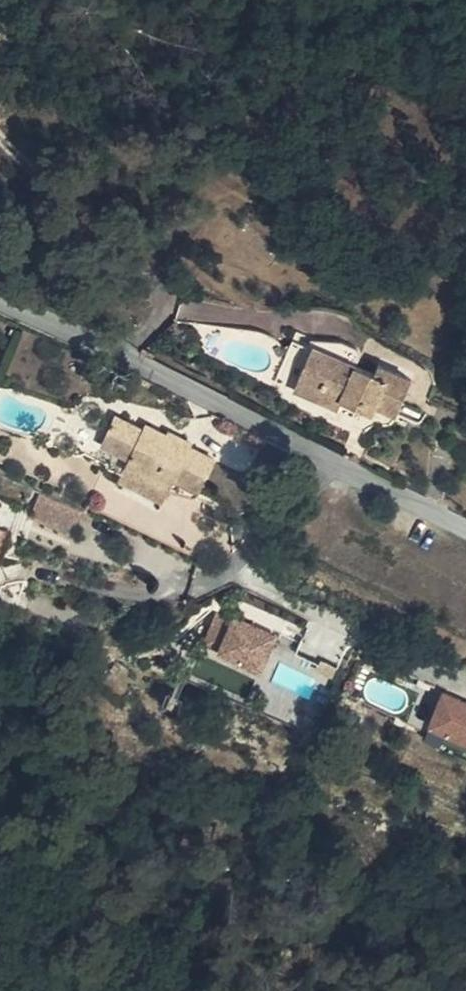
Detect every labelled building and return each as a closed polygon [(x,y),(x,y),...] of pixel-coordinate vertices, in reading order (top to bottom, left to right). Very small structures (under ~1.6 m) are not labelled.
[(314,346),(301,372),(341,390),(337,396),(358,405),(365,392),(397,407),(412,375),(360,352),(360,348),(355,341),(348,334),(340,332),(328,335),(319,340),(314,346)] [(277,381),(293,388),(311,346),(295,339),(277,381)] [(331,404),(341,390),(301,372),(295,386),(331,404)] [(374,396),(365,392),(358,405),(368,410),(374,396)] [(152,469),(199,493),(216,455),(195,445),(198,439),(175,427),(172,432),(154,422),(149,427),(118,411),(101,443),(130,458),(133,452),(155,464),(152,469)] [(130,458),(152,469),(155,464),(133,452),(130,458)] [(146,478),(152,469),(130,458),(125,467),(146,478)] [(197,496),(199,493),(152,469),(146,478),(158,483),(169,489),(197,496)] [(84,510),(43,492),(34,515),(75,532),(84,510)] [(238,614),(223,647),(265,666),(280,633),(238,614)] [(447,689),(427,734),(465,752),(465,697),(447,689)]
